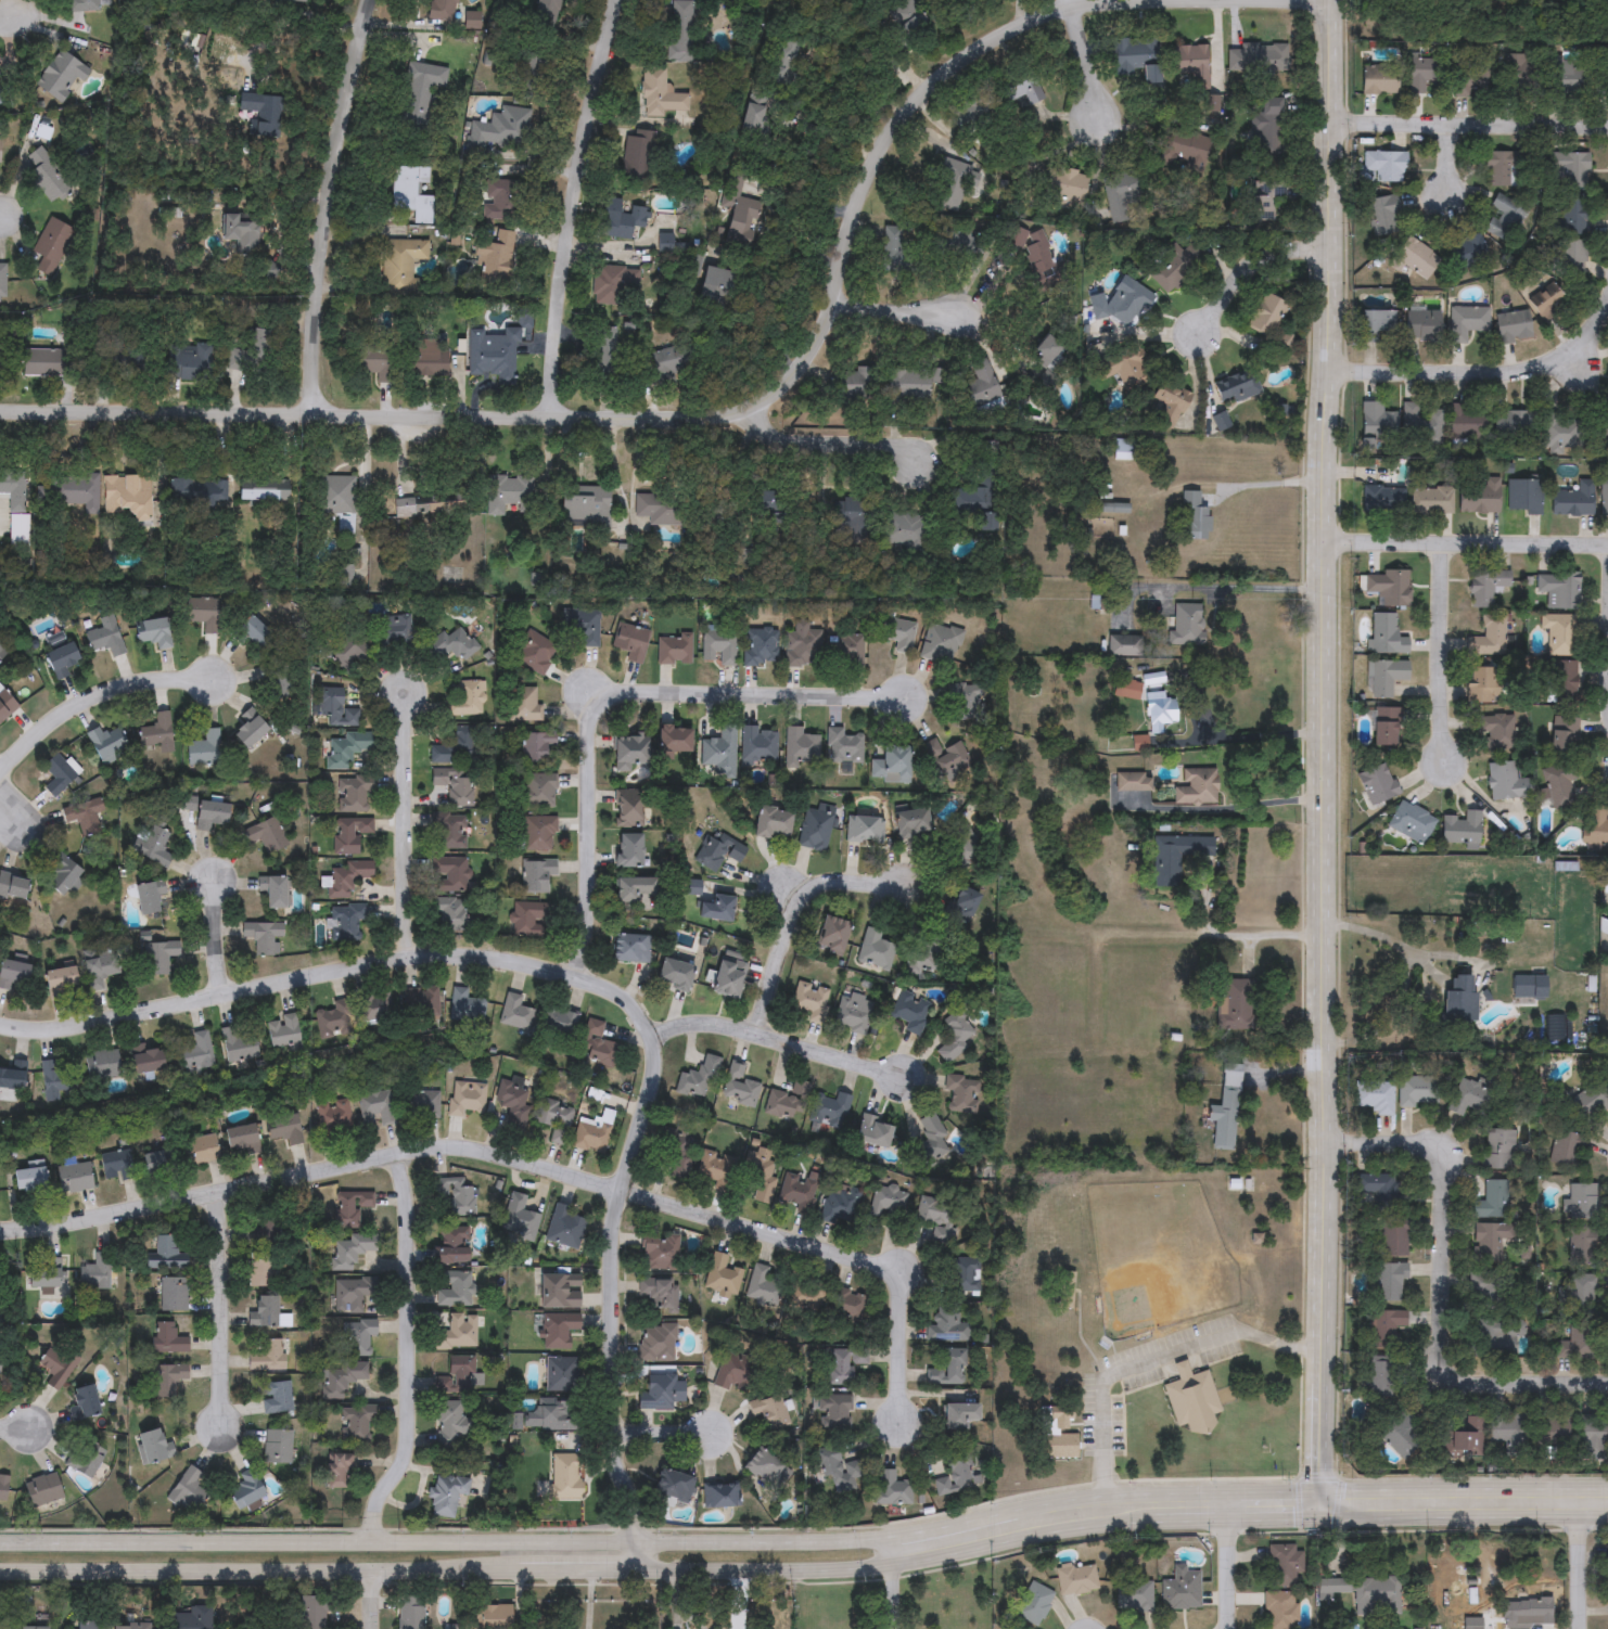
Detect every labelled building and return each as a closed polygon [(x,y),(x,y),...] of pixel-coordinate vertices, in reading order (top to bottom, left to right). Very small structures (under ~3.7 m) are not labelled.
[(73,11),(73,0),(97,0),(97,11),(73,11)] [(429,20),(431,0),(456,0),(454,23),(429,20)] [(891,10),(904,0),(912,0),(933,28),(903,51),(889,31),(901,23),(891,10)] [(691,1),(690,55),(666,55),(667,1),(691,1)] [(1159,39),(1159,85),(1141,86),(1141,74),(1111,74),(1111,40),(1159,39)] [(1241,43),(1288,43),(1288,57),(1290,57),(1290,72),(1226,72),(1226,49),(1241,48),(1241,43)] [(1170,47),(1208,47),(1209,90),(1186,90),(1186,79),(1171,79),(1170,47)] [(61,104),(33,86),(58,49),(85,67),(61,104)] [(1532,55),(1532,89),(1502,89),(1502,55),(1532,55)] [(1425,93),(1409,93),(1409,60),(1447,60),(1447,85),(1425,85),(1425,93)] [(1547,60),(1572,60),(1573,70),(1590,70),(1590,94),(1547,94),(1547,60)] [(430,87),(423,129),(398,125),(408,63),(447,69),(445,89),(430,87)] [(1489,63),(1489,97),(1456,97),(1456,63),(1489,63)] [(1044,100),(1028,106),(1023,97),(1005,105),(994,81),(1029,65),(1044,100)] [(1362,95),(1362,66),(1398,66),(1398,95),(1362,95)] [(663,112),(663,118),(642,117),(642,68),(668,68),(667,94),(688,94),(687,112),(663,112)] [(1256,99),(1282,99),(1281,158),(1256,157),(1256,99)] [(947,117),(967,100),(983,119),(963,137),(947,117)] [(483,145),(481,158),(465,156),(470,123),(489,125),(490,114),(500,115),(501,107),(533,112),(526,152),(483,145)] [(1165,127),(1211,144),(1198,177),(1153,159),(1165,127)] [(621,180),(626,129),(654,133),(648,183),(621,180)] [(25,176),(34,166),(26,158),(38,146),(75,183),(53,205),(25,176)] [(1406,153),(1406,182),(1377,182),(1377,172),(1364,172),(1364,153),(1406,153)] [(1485,153),(1516,153),(1515,188),(1484,187),(1485,153)] [(1549,154),(1587,154),(1587,189),(1558,189),(1558,170),(1549,170),(1549,154)] [(942,158),(973,166),(961,213),(930,205),(942,158)] [(427,168),(427,184),(420,184),(420,196),(432,196),(431,225),(412,225),(412,211),(390,210),(391,167),(427,168)] [(1088,174),(1083,210),(1044,206),(1049,168),(1088,174)] [(1132,205),(1135,220),(1111,225),(1103,178),(1143,171),(1148,202),(1132,205)] [(719,207),(727,174),(742,177),(738,198),(757,202),(748,249),(722,244),(729,209),(719,207)] [(483,220),(483,181),(522,182),(522,221),(483,220)] [(1285,182),(1285,203),(1275,203),(1275,221),(1246,221),(1246,196),(1258,196),(1258,182),(1285,182)] [(1489,208),(1495,194),(1526,208),(1508,244),(1485,233),(1496,211),(1489,208)] [(1586,234),(1560,234),(1560,194),(1586,194),(1586,234)] [(1368,198),(1395,196),(1400,233),(1373,236),(1368,198)] [(629,241),(600,238),(604,201),(648,206),(645,229),(631,228),(629,241)] [(221,241),(221,215),(258,215),(258,256),(238,256),(238,241),(221,241)] [(33,254),(48,219),(74,230),(53,279),(36,271),(41,258),(33,254)] [(921,249),(920,274),(882,273),(882,227),(902,227),(902,248),(921,249)] [(513,233),(506,293),(480,290),(483,259),(473,258),(475,241),(494,244),(496,230),(513,233)] [(1037,285),(1019,239),(1041,230),(1059,277),(1037,285)] [(933,255),(933,232),(980,232),(980,255),(933,255)] [(1458,273),(1447,247),(1478,233),(1490,259),(1458,273)] [(1424,284),(1391,260),(1409,236),(1441,260),(1424,284)] [(427,241),(426,260),(412,260),(412,296),(382,296),(382,241),(427,241)] [(1587,241),(1587,279),(1562,279),(1562,241),(1587,241)] [(1169,295),(1146,270),(1174,245),(1182,254),(1187,248),(1201,265),(1169,295)] [(636,268),(635,306),(592,305),(594,267),(636,268)] [(725,291),(699,284),(703,267),(729,273),(725,291)] [(1090,315),(1099,300),(1108,306),(1127,279),(1153,297),(1131,331),(1107,313),(1101,321),(1090,315)] [(1246,329),(1263,292),(1288,305),(1271,341),(1246,329)] [(1559,293),(1564,315),(1539,320),(1534,299),(1543,297),(1543,296),(1559,293)] [(1450,344),(1450,308),(1489,308),(1488,332),(1466,332),(1466,345),(1450,344)] [(1362,344),(1362,311),(1394,311),(1394,333),(1379,333),(1379,344),(1362,344)] [(1499,344),(1495,316),(1528,311),(1531,339),(1499,344)] [(1439,312),(1439,342),(1405,342),(1405,312),(1439,312)] [(617,328),(617,383),(594,383),(594,328),(617,328)] [(231,350),(244,354),(248,329),(271,333),(264,371),(229,363),(231,350)] [(519,330),(516,386),(496,386),(496,375),(465,374),(468,331),(484,331),(484,335),(502,336),(502,329),(519,330)] [(1063,348),(1046,370),(1029,357),(1046,335),(1063,348)] [(1288,352),(1276,350),(1279,337),(1290,339),(1288,352)] [(404,377),(404,342),(445,342),(445,377),(404,377)] [(662,385),(649,360),(680,343),(693,368),(662,385)] [(209,383),(164,380),(166,344),(213,347),(209,383)] [(355,373),(356,345),(393,345),(392,384),(374,384),(374,374),(355,373)] [(140,349),(138,376),(95,373),(97,359),(117,360),(117,348),(140,349)] [(77,350),(77,377),(24,377),(24,350),(77,350)] [(1108,376),(1103,359),(1140,351),(1147,385),(1120,390),(1116,374),(1108,376)] [(1001,399),(970,411),(961,387),(977,382),(970,364),(986,359),(1001,399)] [(930,400),(888,400),(888,370),(947,370),(947,387),(930,387),(930,400)] [(835,371),(880,371),(880,399),(835,399),(835,371)] [(1212,384),(1251,371),(1259,394),(1220,408),(1212,384)] [(1190,398),(1170,431),(1154,422),(1164,407),(1149,397),(1161,379),(1190,398)] [(1382,403),(1382,413),(1396,413),(1396,437),(1362,437),(1362,403),(1382,403)] [(1402,438),(1402,405),(1420,405),(1420,411),(1442,411),(1442,438),(1402,438)] [(1451,406),(1485,406),(1485,439),(1451,439),(1451,406)] [(1588,427),(1607,411),(1607,441),(1604,445),(1588,427)] [(1229,426),(1218,433),(1211,420),(1222,413),(1229,426)] [(1532,413),(1532,438),(1495,438),(1495,413),(1532,413)] [(1580,420),(1580,451),(1544,451),(1544,420),(1580,420)] [(1137,440),(1137,460),(1113,460),(1113,440),(1137,440)] [(996,523),(974,523),(974,515),(949,514),(950,489),(979,489),(980,458),(998,459),(996,523)] [(9,497),(0,497),(0,472),(27,472),(27,554),(9,554),(9,497)] [(98,509),(41,510),(41,477),(98,476),(98,509)] [(102,476),(150,476),(150,522),(103,523),(102,476)] [(355,477),(355,514),(317,514),(317,477),(355,477)] [(503,504),(503,516),(486,516),(486,477),(532,477),(532,504),(503,504)] [(1459,514),(1459,487),(1484,487),(1484,478),(1498,478),(1498,514),(1459,514)] [(288,504),(238,503),(238,479),(289,480),(288,504)] [(227,506),(171,505),(171,480),(228,482),(227,506)] [(1541,514),(1507,514),(1507,480),(1541,480),(1541,514)] [(1553,515),(1553,484),(1593,485),(1593,516),(1553,515)] [(609,487),(609,531),(599,531),(599,523),(561,523),(561,487),(609,487)] [(1404,488),(1403,514),(1362,514),(1362,487),(1404,488)] [(1413,514),(1413,489),(1452,489),(1452,514),(1413,514)] [(1199,492),(1199,509),(1209,509),(1209,540),(1188,540),(1188,523),(1181,523),(1181,492),(1199,492)] [(689,493),(689,525),(647,525),(647,518),(635,518),(635,493),(689,493)] [(462,516),(394,518),(394,498),(462,495),(462,516)] [(829,523),(829,498),(873,498),(873,523),(829,523)] [(1127,514),(1100,514),(1100,504),(1127,504),(1127,514)] [(906,547),(883,543),(886,512),(919,516),(918,524),(924,525),(920,567),(904,566),(906,547)] [(1377,607),(1377,594),(1364,594),(1364,576),(1382,576),(1382,572),(1408,572),(1408,607),(1377,607)] [(1493,610),(1470,610),(1470,572),(1509,572),(1509,594),(1493,594),(1493,610)] [(1546,612),(1546,593),(1536,594),(1535,575),(1579,574),(1579,611),(1546,612)] [(204,624),(186,624),(186,600),(218,600),(218,636),(204,636),(204,624)] [(1170,646),(1171,604),(1202,605),(1201,646),(1170,646)] [(573,614),(599,614),(599,649),(582,649),(582,637),(573,637),(573,614)] [(247,642),(242,647),(230,637),(251,615),(273,637),(259,652),(247,642)] [(1407,654),(1371,654),(1371,615),(1396,615),(1396,639),(1407,639),(1407,654)] [(84,634),(93,653),(103,650),(104,652),(109,651),(112,658),(125,654),(112,616),(98,620),(101,630),(97,632),(95,630),(84,634)] [(1505,616),(1505,656),(1466,656),(1466,639),(1481,639),(1481,616),(1505,616)] [(1547,630),(1541,630),(1541,616),(1574,616),(1574,656),(1547,657),(1547,630)] [(412,617),(412,645),(381,645),(381,617),(412,617)] [(138,621),(170,620),(171,651),(156,651),(156,643),(139,643),(138,621)] [(910,655),(895,653),(896,642),(886,641),(890,620),(915,624),(910,655)] [(786,632),(794,632),(794,621),(808,621),(808,630),(820,630),(820,667),(786,668),(786,632)] [(928,624),(961,632),(953,666),(920,658),(928,624)] [(478,650),(461,664),(450,650),(433,664),(421,650),(442,632),(447,638),(460,627),(478,650)] [(614,651),(616,627),(647,629),(643,665),(626,664),(627,652),(614,651)] [(744,666),(744,630),(778,630),(777,666),(744,666)] [(543,678),(512,662),(528,631),(559,646),(543,678)] [(703,664),(703,631),(736,631),(736,668),(716,668),(716,664),(703,664)] [(356,660),(344,672),(328,655),(352,632),(373,654),(361,666),(356,660)] [(659,666),(659,637),(691,637),(691,666),(659,666)] [(864,668),(830,668),(830,637),(864,637),(864,668)] [(1141,639),(1141,657),(1108,657),(1108,639),(1141,639)] [(69,676),(54,683),(42,655),(72,642),(79,660),(65,667),(69,676)] [(1407,662),(1407,682),(1392,682),(1392,700),(1370,700),(1369,663),(1407,662)] [(1575,705),(1553,705),(1553,688),(1545,688),(1545,664),(1575,664),(1575,705)] [(269,682),(263,682),(263,666),(290,666),(290,697),(269,697),(269,682)] [(1468,704),(1468,669),(1501,669),(1501,704),(1468,704)] [(1137,702),(1111,697),(1114,680),(1140,685),(1137,702)] [(483,684),(483,717),(447,717),(447,684),(483,684)] [(957,722),(957,685),(981,685),(981,722),(957,722)] [(358,728),(319,728),(319,690),(343,690),(343,710),(358,710),(358,728)] [(537,706),(541,706),(541,721),(510,721),(510,690),(537,690),(537,706)] [(18,707),(0,724),(0,694),(3,691),(18,707)] [(1169,724),(1160,726),(1161,734),(1148,735),(1145,695),(1165,693),(1169,724)] [(1398,709),(1398,748),(1373,748),(1373,709),(1398,709)] [(155,714),(170,713),(174,754),(157,755),(156,746),(141,747),(139,729),(156,728),(155,714)] [(267,731),(245,751),(231,735),(254,717),(267,731)] [(1514,751),(1481,751),(1481,717),(1514,717),(1514,751)] [(1579,754),(1552,754),(1552,719),(1579,719),(1579,754)] [(101,766),(86,734),(99,728),(103,734),(119,726),(131,751),(101,766)] [(701,766),(702,740),(719,740),(719,726),(737,726),(735,780),(715,780),(716,767),(701,766)] [(691,755),(659,755),(659,727),(691,727),(691,755)] [(429,764),(429,746),(438,746),(438,737),(452,737),(452,728),(477,728),(477,764),(429,764)] [(802,728),(802,735),(819,735),(819,766),(786,766),(786,728),(802,728)] [(845,735),(864,735),(864,764),(828,764),(828,729),(845,729),(845,735)] [(186,743),(206,742),(205,730),(220,730),(222,765),(188,767),(186,743)] [(741,764),(741,730),(778,730),(778,764),(741,764)] [(328,740),(344,740),(344,733),(372,733),(372,752),(352,752),(352,770),(328,771),(328,740)] [(522,766),(523,734),(556,734),(556,746),(547,746),(546,766),(522,766)] [(614,773),(614,737),(647,737),(647,766),(629,766),(629,773),(614,773)] [(944,782),(924,745),(934,740),(941,752),(960,742),(973,768),(944,782)] [(880,761),(880,747),(908,747),(908,783),(870,783),(870,761),(880,761)] [(78,773),(55,799),(43,788),(53,777),(41,767),(53,753),(78,773)] [(1529,799),(1490,801),(1488,765),(1517,762),(1517,779),(1528,778),(1529,799)] [(1399,795),(1373,808),(1357,777),(1382,764),(1399,795)] [(1542,770),(1572,764),(1577,780),(1570,782),(1577,807),(1553,812),(1542,770)] [(1215,805),(1173,805),(1173,786),(1181,786),(1181,769),(1215,769),(1215,805)] [(448,808),(448,786),(432,787),(432,771),(472,771),(473,807),(448,808)] [(522,808),(522,775),(556,775),(556,808),(522,808)] [(1115,775),(1150,775),(1150,792),(1115,792),(1115,775)] [(372,793),(367,793),(367,813),(339,813),(339,778),(373,778),(372,793)] [(643,828),(616,829),(615,792),(642,791),(643,828)] [(95,816),(100,832),(82,836),(78,822),(64,826),(60,810),(101,798),(104,812),(95,816)] [(212,824),(210,833),(194,831),(197,801),(229,806),(227,826),(212,824)] [(1422,846),(1387,829),(1401,801),(1437,819),(1422,846)] [(808,803),(837,809),(826,854),(797,847),(808,803)] [(793,813),(787,842),(752,834),(758,805),(793,813)] [(1606,821),(1607,821),(1607,848),(1586,847),(1587,807),(1606,808),(1606,821)] [(896,841),(893,813),(927,809),(930,836),(896,841)] [(1480,811),(1479,845),(1441,844),(1442,818),(1464,818),(1464,811),(1480,811)] [(467,850),(434,850),(434,816),(467,816),(467,850)] [(883,845),(850,845),(850,816),(883,816),(883,845)] [(289,847),(268,857),(260,839),(248,845),(242,833),(276,818),(289,847)] [(554,818),(554,851),(524,851),(524,818),(554,818)] [(374,819),(374,835),(357,836),(359,854),(334,857),(333,837),(337,837),(336,819),(374,819)] [(957,872),(939,841),(967,824),(985,856),(957,872)] [(173,856),(168,869),(136,856),(149,825),(170,834),(163,852),(173,856)] [(716,874),(693,862),(706,836),(716,842),(720,834),(748,849),(739,864),(725,858),(716,874)] [(642,835),(642,869),(616,869),(616,835),(642,835)] [(1153,888),(1154,837),(1214,838),(1213,858),(1179,857),(1179,889),(1153,888)] [(81,869),(65,898),(41,885),(58,856),(81,869)] [(469,894),(435,894),(435,859),(469,859),(469,894)] [(331,899),(331,862),(373,862),(373,881),(353,881),(353,899),(331,899)] [(546,894),(523,894),(523,862),(556,862),(557,876),(546,876),(546,894)] [(26,902),(0,897),(0,875),(29,881),(26,902)] [(286,878),(286,910),(266,910),(266,894),(259,894),(259,878),(286,878)] [(614,905),(614,878),(655,878),(655,896),(636,896),(636,905),(614,905)] [(140,916),(133,887),(163,881),(166,895),(156,898),(159,912),(140,916)] [(942,914),(957,885),(980,898),(965,926),(942,914)] [(710,901),(710,898),(731,897),(733,921),(697,923),(695,902),(710,901)] [(465,900),(465,932),(435,932),(435,900),(465,900)] [(511,936),(511,903),(548,903),(548,922),(544,922),(544,936),(511,936)] [(359,923),(359,942),(331,942),(331,907),(367,907),(367,923),(359,923)] [(841,955),(815,949),(824,916),(848,923),(841,955)] [(254,942),(242,941),(242,924),(283,925),(283,939),(279,939),(278,958),(254,958),(254,942)] [(855,963),(866,928),(881,934),(879,942),(896,948),(889,973),(855,963)] [(612,935),(611,963),(649,964),(650,937),(612,935)] [(940,938),(940,974),(906,975),(906,951),(920,951),(920,938),(940,938)] [(141,976),(141,945),(180,944),(180,958),(168,958),(168,976),(141,976)] [(685,991),(654,982),(662,958),(692,969),(685,991)] [(103,976),(103,991),(87,991),(86,960),(119,959),(119,976),(103,976)] [(741,999),(711,997),(712,959),(743,961),(741,999)] [(27,993),(0,991),(0,962),(29,965),(27,993)] [(43,973),(75,967),(79,989),(47,995),(43,973)] [(1443,992),(1451,992),(1452,977),(1473,977),(1473,1027),(1443,1027),(1443,992)] [(1545,978),(1546,999),(1513,999),(1513,978),(1545,978)] [(1255,980),(1255,1031),(1222,1030),(1223,980),(1255,980)] [(791,1010),(797,984),(831,991),(822,1024),(807,1021),(809,1014),(791,1010)] [(438,1019),(408,1019),(408,988),(438,988),(438,1019)] [(469,999),(485,1000),(484,1023),(450,1022),(451,990),(470,990),(469,999)] [(507,992),(522,997),(520,1008),(535,1012),(529,1032),(498,1024),(507,992)] [(865,1036),(833,1027),(843,992),(875,1002),(865,1036)] [(891,1017),(898,992),(931,1003),(919,1037),(903,1032),(906,1023),(891,1017)] [(358,1000),(392,995),(395,1016),(361,1022),(358,1000)] [(316,1009),(350,1009),(350,1037),(316,1037),(316,1009)] [(577,1015),(570,1042),(541,1035),(549,1009),(577,1015)] [(957,1011),(979,1036),(945,1064),(935,1052),(953,1037),(942,1024),(957,1011)] [(282,1021),(281,1016),(298,1014),(302,1046),(270,1049),(267,1023),(282,1021)] [(1562,1041),(1544,1041),(1544,1017),(1562,1017),(1562,1041)] [(620,1046),(613,1068),(585,1061),(587,1053),(578,1051),(587,1019),(604,1024),(599,1040),(620,1046)] [(240,1035),(254,1032),(258,1057),(226,1064),(219,1029),(239,1026),(240,1035)] [(214,1068),(183,1073),(180,1050),(194,1047),(192,1034),(208,1030),(214,1068)] [(131,1053),(161,1050),(163,1075),(133,1078),(131,1053)] [(87,1052),(120,1052),(120,1077),(87,1077),(87,1052)] [(679,1072),(699,1076),(703,1055),(722,1060),(716,1086),(707,1083),(704,1100),(675,1094),(679,1072)] [(24,1091),(0,1089),(0,1070),(12,1070),(13,1061),(26,1062),(24,1091)] [(75,1092),(58,1092),(58,1103),(43,1103),(41,1062),(58,1061),(58,1072),(74,1070),(75,1092)] [(745,1067),(742,1079),(762,1083),(754,1108),(720,1099),(730,1063),(745,1067)] [(1214,1124),(1207,1124),(1208,1107),(1220,1108),(1222,1065),(1238,1066),(1234,1153),(1213,1152),(1214,1124)] [(1466,1107),(1463,1118),(1449,1113),(1463,1074),(1498,1087),(1489,1115),(1466,1107)] [(950,1093),(943,1092),(945,1076),(981,1080),(977,1115),(948,1113),(950,1093)] [(524,1083),(522,1090),(533,1093),(522,1133),(506,1129),(511,1111),(494,1106),(501,1077),(524,1083)] [(1435,1078),(1435,1107),(1399,1107),(1399,1078),(1435,1078)] [(1598,1078),(1607,1090),(1607,1107),(1585,1126),(1568,1104),(1598,1078)] [(811,1086),(801,1124),(763,1114),(769,1090),(790,1095),(794,1081),(811,1086)] [(484,1117),(449,1116),(450,1083),(485,1085),(484,1117)] [(1368,1117),(1368,1108),(1356,1108),(1356,1083),(1392,1083),(1392,1117),(1368,1117)] [(377,1115),(359,1117),(356,1095),(390,1090),(395,1125),(379,1127),(377,1115)] [(438,1091),(438,1119),(408,1119),(408,1091),(438,1091)] [(853,1099),(841,1132),(807,1119),(816,1095),(834,1102),(838,1093),(853,1099)] [(564,1146),(549,1142),(552,1129),(535,1124),(540,1100),(574,1108),(564,1146)] [(352,1128),(319,1133),(315,1106),(347,1101),(352,1128)] [(263,1124),(294,1114),(303,1144),(288,1149),(285,1138),(268,1143),(263,1124)] [(946,1138),(942,1140),(949,1153),(926,1166),(915,1146),(924,1142),(915,1124),(933,1114),(946,1138)] [(854,1142),(860,1116),(893,1124),(886,1151),(854,1142)] [(572,1149),(578,1123),(601,1128),(602,1125),(611,1127),(603,1156),(572,1149)] [(244,1157),(243,1150),(226,1152),(222,1131),(255,1126),(259,1155),(244,1157)] [(685,1182),(667,1177),(673,1162),(662,1157),(673,1128),(700,1138),(685,1182)] [(1515,1132),(1511,1171),(1483,1169),(1486,1130),(1515,1132)] [(1586,1138),(1580,1170),(1549,1164),(1556,1131),(1586,1138)] [(183,1142),(213,1136),(218,1160),(189,1167),(183,1142)] [(144,1176),(141,1156),(169,1152),(173,1171),(144,1176)] [(731,1195),(713,1191),(715,1184),(697,1180),(702,1152),(739,1159),(731,1195)] [(129,1178),(101,1177),(101,1153),(129,1154),(129,1178)] [(779,1164),(768,1205),(738,1196),(749,1155),(779,1164)] [(58,1195),(54,1168),(88,1164),(91,1191),(58,1195)] [(12,1171),(46,1171),(46,1193),(12,1193),(12,1171)] [(787,1176),(805,1181),(808,1173),(820,1178),(809,1216),(796,1213),(797,1207),(778,1201),(787,1176)] [(1357,1177),(1396,1176),(1396,1208),(1358,1209),(1357,1177)] [(1252,1194),(1226,1194),(1226,1179),(1252,1179),(1252,1194)] [(474,1182),(474,1217),(446,1217),(446,1200),(437,1200),(437,1182),(474,1182)] [(1508,1182),(1508,1219),(1471,1219),(1471,1203),(1484,1203),(1484,1182),(1508,1182)] [(841,1219),(839,1227),(819,1222),(829,1183),(863,1192),(855,1222),(841,1219)] [(907,1193),(901,1223),(868,1216),(875,1185),(907,1193)] [(1598,1187),(1598,1221),(1568,1221),(1568,1187),(1598,1187)] [(527,1197),(524,1211),(540,1216),(534,1242),(500,1233),(510,1193),(527,1197)] [(359,1230),(334,1229),(334,1194),(374,1194),(373,1209),(359,1209),(359,1230)] [(915,1227),(915,1201),(953,1201),(953,1227),(915,1227)] [(554,1205),(571,1209),(569,1217),(586,1222),(577,1252),(544,1242),(554,1205)] [(1407,1220),(1407,1258),(1381,1258),(1381,1220),(1407,1220)] [(1513,1241),(1501,1241),(1501,1262),(1472,1262),(1472,1226),(1513,1226),(1513,1241)] [(441,1249),(439,1229),(468,1229),(469,1265),(434,1266),(433,1249),(441,1249)] [(1594,1267),(1570,1267),(1570,1229),(1594,1229),(1594,1267)] [(248,1231),(269,1231),(269,1249),(248,1249),(248,1231)] [(188,1271),(145,1271),(145,1255),(156,1255),(156,1236),(177,1236),(177,1256),(188,1256),(188,1271)] [(332,1271),(332,1243),(348,1243),(348,1236),(378,1236),(378,1254),(355,1254),(355,1271),(332,1271)] [(641,1271),(641,1236),(677,1236),(677,1271),(641,1271)] [(111,1254),(111,1291),(79,1291),(79,1267),(95,1267),(95,1254),(111,1254)] [(248,1287),(248,1254),(270,1254),(270,1287),(248,1287)] [(726,1268),(743,1272),(737,1303),(702,1294),(711,1254),(728,1258),(726,1268)] [(980,1258),(980,1296),(950,1296),(950,1258),(980,1258)] [(61,1290),(27,1290),(27,1259),(61,1259),(61,1290)] [(774,1308),(744,1300),(753,1265),(770,1269),(767,1282),(779,1285),(774,1308)] [(1401,1303),(1377,1303),(1377,1265),(1406,1265),(1406,1282),(1401,1282),(1401,1303)] [(579,1310),(539,1310),(539,1270),(579,1270),(579,1310)] [(437,1307),(437,1273),(472,1273),(472,1307),(437,1307)] [(1475,1312),(1475,1274),(1505,1274),(1505,1312),(1475,1312)] [(1594,1277),(1594,1313),(1569,1313),(1569,1277),(1594,1277)] [(161,1312),(161,1279),(189,1279),(189,1312),(161,1312)] [(334,1314),(334,1280),(374,1280),(374,1297),(363,1297),(363,1314),(334,1314)] [(677,1312),(638,1312),(638,1281),(677,1281),(677,1312)] [(819,1311),(790,1311),(790,1281),(819,1281),(819,1311)] [(825,1314),(832,1287),(866,1297),(859,1323),(825,1314)] [(277,1329),(251,1329),(251,1298),(277,1298),(277,1329)] [(929,1343),(929,1308),(959,1308),(959,1323),(970,1323),(970,1343),(929,1343)] [(1406,1312),(1406,1327),(1394,1327),(1394,1350),(1373,1350),(1373,1312),(1406,1312)] [(476,1316),(476,1350),(434,1349),(434,1332),(449,1332),(449,1314),(476,1316)] [(569,1350),(540,1350),(540,1316),(578,1316),(578,1332),(569,1332),(569,1350)] [(369,1357),(342,1357),(342,1321),(377,1321),(377,1336),(369,1336),(369,1357)] [(1476,1356),(1476,1322),(1508,1322),(1508,1339),(1515,1339),(1515,1357),(1476,1356)] [(189,1355),(153,1355),(153,1324),(175,1324),(175,1338),(189,1338),(189,1355)] [(1569,1343),(1569,1326),(1596,1326),(1596,1360),(1556,1360),(1556,1343),(1569,1343)] [(675,1327),(675,1363),(640,1363),(640,1327),(675,1327)] [(263,1356),(263,1341),(284,1341),(284,1372),(247,1372),(247,1356),(263,1356)] [(78,1362),(58,1394),(46,1386),(52,1375),(36,1364),(49,1344),(78,1362)] [(828,1387),(828,1350),(867,1350),(867,1367),(851,1367),(851,1387),(828,1387)] [(966,1350),(966,1386),(940,1386),(940,1350),(966,1350)] [(745,1393),(733,1385),(727,1395),(710,1384),(726,1357),(756,1376),(745,1393)] [(433,1395),(433,1378),(447,1378),(447,1358),(474,1358),(474,1395),(433,1395)] [(578,1359),(578,1393),(548,1393),(548,1359),(578,1359)] [(1368,1398),(1368,1360),(1392,1360),(1392,1398),(1368,1398)] [(1173,1365),(1186,1361),(1191,1375),(1208,1370),(1224,1413),(1213,1418),(1215,1424),(1203,1439),(1179,1432),(1164,1387),(1179,1382),(1173,1365)] [(367,1383),(345,1382),(345,1401),(321,1401),(321,1371),(339,1371),(339,1364),(367,1364),(367,1383)] [(174,1399),(155,1399),(155,1382),(145,1382),(145,1365),(188,1365),(188,1381),(174,1381),(174,1399)] [(674,1410),(637,1410),(637,1401),(647,1401),(647,1376),(674,1376),(674,1410)] [(264,1414),(263,1384),(291,1383),(292,1414),(264,1414)] [(101,1415),(80,1422),(71,1393),(91,1386),(101,1415)] [(758,1420),(752,1422),(746,1403),(780,1394),(790,1426),(763,1434),(758,1420)] [(817,1428),(818,1395),(848,1396),(847,1429),(817,1428)] [(436,1451),(436,1403),(462,1403),(462,1419),(474,1419),(474,1438),(459,1438),(459,1451),(436,1451)] [(965,1432),(942,1432),(942,1407),(977,1407),(977,1423),(965,1423),(965,1432)] [(340,1408),(375,1408),(375,1423),(368,1423),(368,1444),(340,1444),(340,1408)] [(523,1408),(578,1409),(578,1432),(523,1431),(523,1408)] [(1377,1437),(1402,1411),(1413,1422),(1407,1428),(1421,1442),(1403,1461),(1377,1437)] [(1076,1435),(1076,1460),(1043,1460),(1042,1416),(1065,1416),(1065,1435),(1076,1435)] [(1490,1416),(1524,1416),(1524,1455),(1507,1457),(1507,1445),(1490,1445),(1490,1416)] [(1583,1416),(1607,1420),(1607,1441),(1606,1454),(1578,1450),(1583,1416)] [(1568,1418),(1568,1448),(1546,1448),(1546,1418),(1568,1418)] [(1482,1454),(1449,1454),(1449,1434),(1467,1434),(1467,1420),(1482,1420),(1482,1454)] [(156,1432),(165,1460),(142,1467),(133,1438),(156,1432)] [(293,1432),(293,1464),(264,1464),(264,1432),(293,1432)] [(107,1454),(88,1482),(72,1470),(91,1442),(107,1454)] [(743,1463),(768,1448),(790,1482),(765,1497),(743,1463)] [(812,1455),(837,1450),(840,1466),(859,1462),(863,1478),(853,1480),(856,1492),(833,1498),(829,1478),(818,1482),(812,1455)] [(348,1455),(348,1489),(326,1489),(326,1455),(348,1455)] [(943,1460),(966,1455),(972,1491),(935,1499),(932,1483),(947,1479),(943,1460)] [(551,1457),(577,1457),(577,1500),(551,1500),(551,1457)] [(193,1517),(166,1499),(188,1466),(201,1475),(193,1486),(207,1496),(193,1517)] [(267,1496),(237,1513),(227,1496),(241,1487),(235,1477),(251,1468),(267,1496)] [(694,1479),(689,1506),(651,1500),(656,1472),(694,1479)] [(64,1499),(31,1509),(23,1484),(56,1473),(64,1499)] [(894,1483),(910,1484),(910,1508),(875,1506),(876,1473),(894,1473),(894,1483)] [(7,1503),(0,1502),(0,1477),(9,1477),(7,1503)] [(455,1519),(430,1518),(433,1477),(469,1479),(468,1498),(456,1497),(455,1519)] [(739,1509),(703,1509),(703,1484),(739,1484),(739,1509)] [(1268,1544),(1294,1544),(1294,1551),(1303,1551),(1303,1572),(1294,1572),(1294,1585),(1268,1585),(1268,1544)] [(1097,1591),(1059,1594),(1057,1566),(1095,1563),(1097,1591)] [(1201,1607),(1161,1607),(1161,1579),(1174,1579),(1173,1564),(1187,1564),(1187,1570),(1200,1569),(1201,1607)] [(1354,1576),(1399,1576),(1399,1612),(1380,1612),(1380,1603),(1354,1603),(1354,1576)] [(1037,1626),(1013,1613),(1031,1579),(1055,1592),(1037,1626)] [(1119,1579),(1152,1579),(1152,1609),(1119,1609),(1119,1579)] [(1318,1579),(1337,1579),(1337,1598),(1318,1598),(1318,1579)] [(1297,1591),(1297,1628),(1264,1628),(1264,1591),(1297,1591)] [(323,1612),(323,1628),(297,1628),(298,1594),(340,1595),(340,1612),(323,1612)] [(423,1595),(423,1628),(398,1628),(398,1595),(423,1595)] [(1550,1598),(1550,1622),(1502,1622),(1502,1598),(1550,1598)] [(509,1604),(509,1628),(465,1628),(465,1604),(509,1604)] [(208,1607),(208,1628),(165,1628),(165,1606),(208,1607)] [(1481,1617),(1481,1628),(1464,1628),(1464,1617),(1481,1617)] [(91,1620),(91,1628),(73,1628),(73,1620),(91,1620)]
